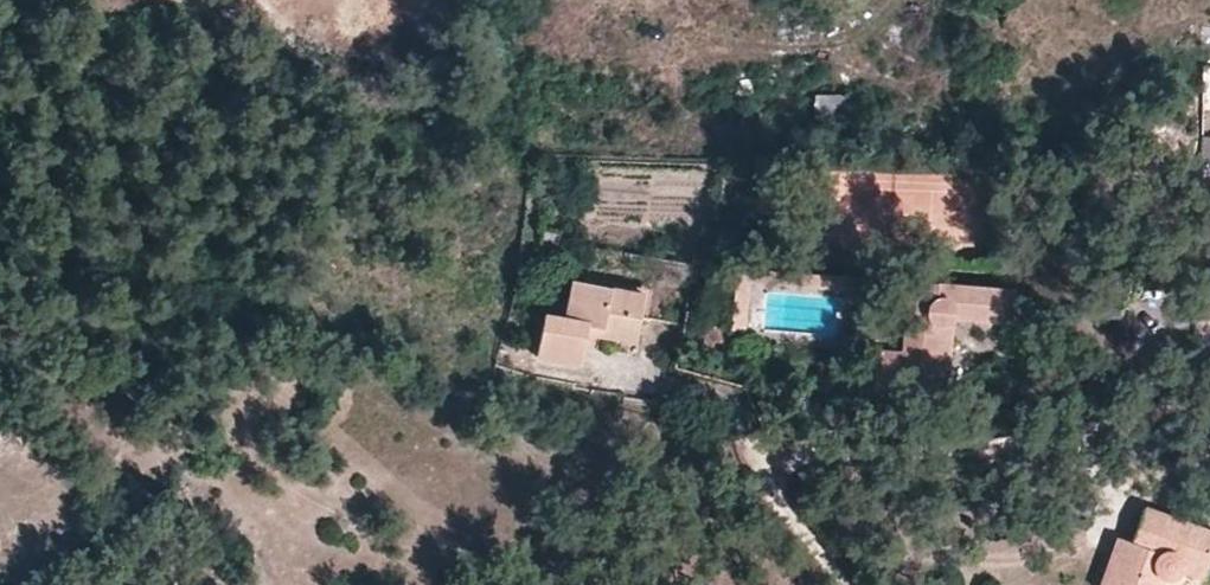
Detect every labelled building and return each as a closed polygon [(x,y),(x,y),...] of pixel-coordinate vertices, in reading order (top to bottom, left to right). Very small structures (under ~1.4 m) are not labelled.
[(927,220),(929,249),(979,247),(974,168),(896,173),(899,222),(927,220)] [(855,275),(734,266),(732,322),(746,324),(751,280),(855,288),(855,275)] [(581,362),(586,333),(588,323),(604,326),(603,335),(638,341),(643,314),(633,312),(637,290),(571,280),(565,316),(545,312),(537,355),(581,362)] [(1013,287),(906,281),(902,351),(880,350),(877,385),(948,390),(950,360),(939,359),(942,315),(956,317),(1011,320),(1013,287)] [(646,291),(637,290),(633,312),(643,314),(646,291)] [(952,360),(956,317),(942,315),(939,359),(950,360),(952,360)] [(586,333),(603,335),(604,326),(588,323),(586,333)] [(1209,557),(1209,527),(1145,505),(1131,541),(1139,544),(1135,558),(1111,549),(1096,584),(1200,584),(1209,557)] [(1116,536),(1111,549),(1135,558),(1139,544),(1131,541),(1116,536)]
